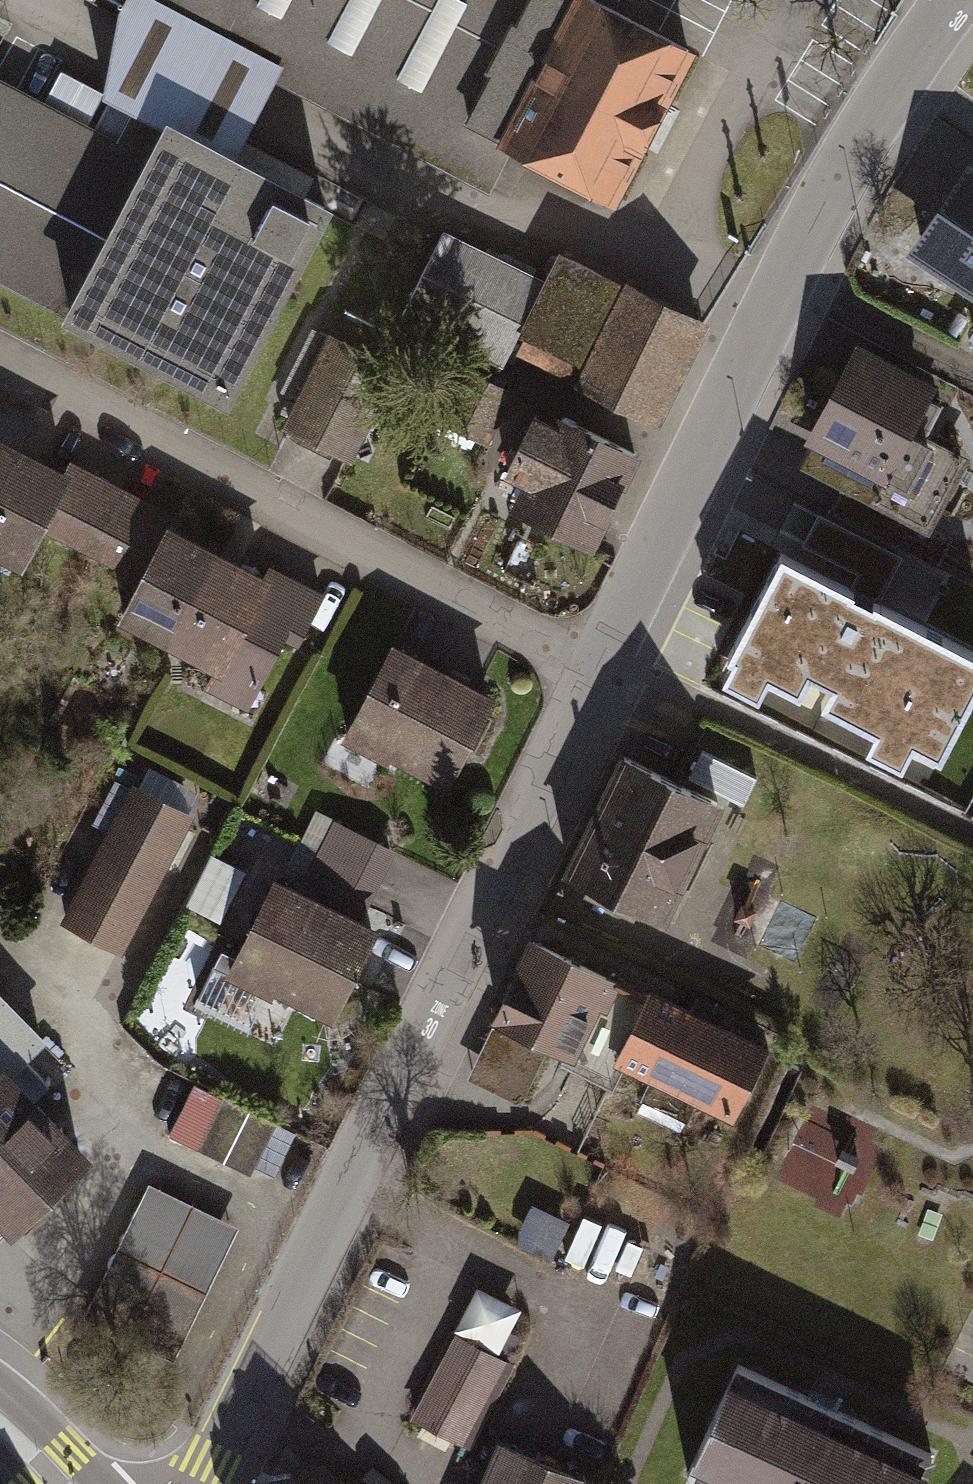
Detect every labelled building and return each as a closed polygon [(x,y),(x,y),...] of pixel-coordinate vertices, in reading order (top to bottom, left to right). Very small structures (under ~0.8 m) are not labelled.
[(64,82),(154,129),(167,106),(227,137),(274,48),(466,148),(479,124),(544,0),(108,0),(64,82)] [(629,0),(544,0),(479,124),(600,187),(684,29),(629,0)] [(255,398),(356,205),(227,137),(167,106),(154,129),(64,82),(0,49),(0,265),(255,398)] [(967,164),(909,247),(972,291),(972,168),(967,164)] [(541,288),(443,235),(410,296),(509,348),(541,288)] [(643,420),(698,318),(563,246),(541,288),(509,348),(643,420)] [(347,456),(352,458),(399,365),(332,331),(284,424),(289,427),(347,456)] [(804,438),(882,479),(931,385),(853,344),(804,438)] [(427,410),(488,443),(515,393),(453,360),(427,410)] [(511,505),(594,547),(643,450),(560,409),(555,418),(538,409),(507,470),(524,478),(511,505)] [(67,462),(61,474),(0,442),(0,562),(29,577),(48,541),(135,588),(114,627),(238,694),(255,663),(277,675),(323,590),(279,567),(265,593),(163,539),(173,520),(67,462)] [(880,594),(904,552),(823,507),(799,549),(880,594)] [(892,584),(923,600),(940,569),(908,552),(892,584)] [(972,693),(972,653),(782,556),(730,656),(799,691),(809,673),(831,684),(821,703),(873,730),(877,723),(941,756),(972,693)] [(494,686),(392,639),(346,737),(448,785),(494,686)] [(721,797),(622,753),(568,873),(667,917),(721,797)] [(127,940),(202,800),(140,767),(65,907),(127,940)] [(230,967),(325,1016),(376,919),(361,911),(399,838),(319,796),(230,967)] [(227,915),(247,865),(213,852),(194,903),(227,915)] [(789,894),(765,942),(801,960),(825,912),(789,894)] [(621,975),(533,935),(471,1070),(524,1094),(549,1039),(585,1055),(621,975)] [(771,1042),(649,984),(614,1056),(736,1115),(771,1042)] [(9,1058),(30,1038),(0,1007),(0,1067),(9,1058)] [(17,1228),(98,1151),(9,1058),(0,1067),(0,1210),(17,1228)] [(287,1128),(199,1084),(169,1144),(257,1188),(287,1128)] [(187,1324),(247,1207),(160,1163),(100,1279),(187,1324)] [(17,1228),(0,1210),(0,1244),(17,1228)] [(461,1325),(504,1344),(523,1302),(479,1283),(461,1325)] [(510,1362),(455,1334),(413,1418),(468,1445),(510,1362)] [(930,1454),(730,1364),(686,1462),(734,1483),(917,1483),(930,1454)] [(586,1473),(496,1436),(476,1483),(581,1483),(586,1473)] [(283,1457),(271,1483),(309,1483),(283,1457)]
